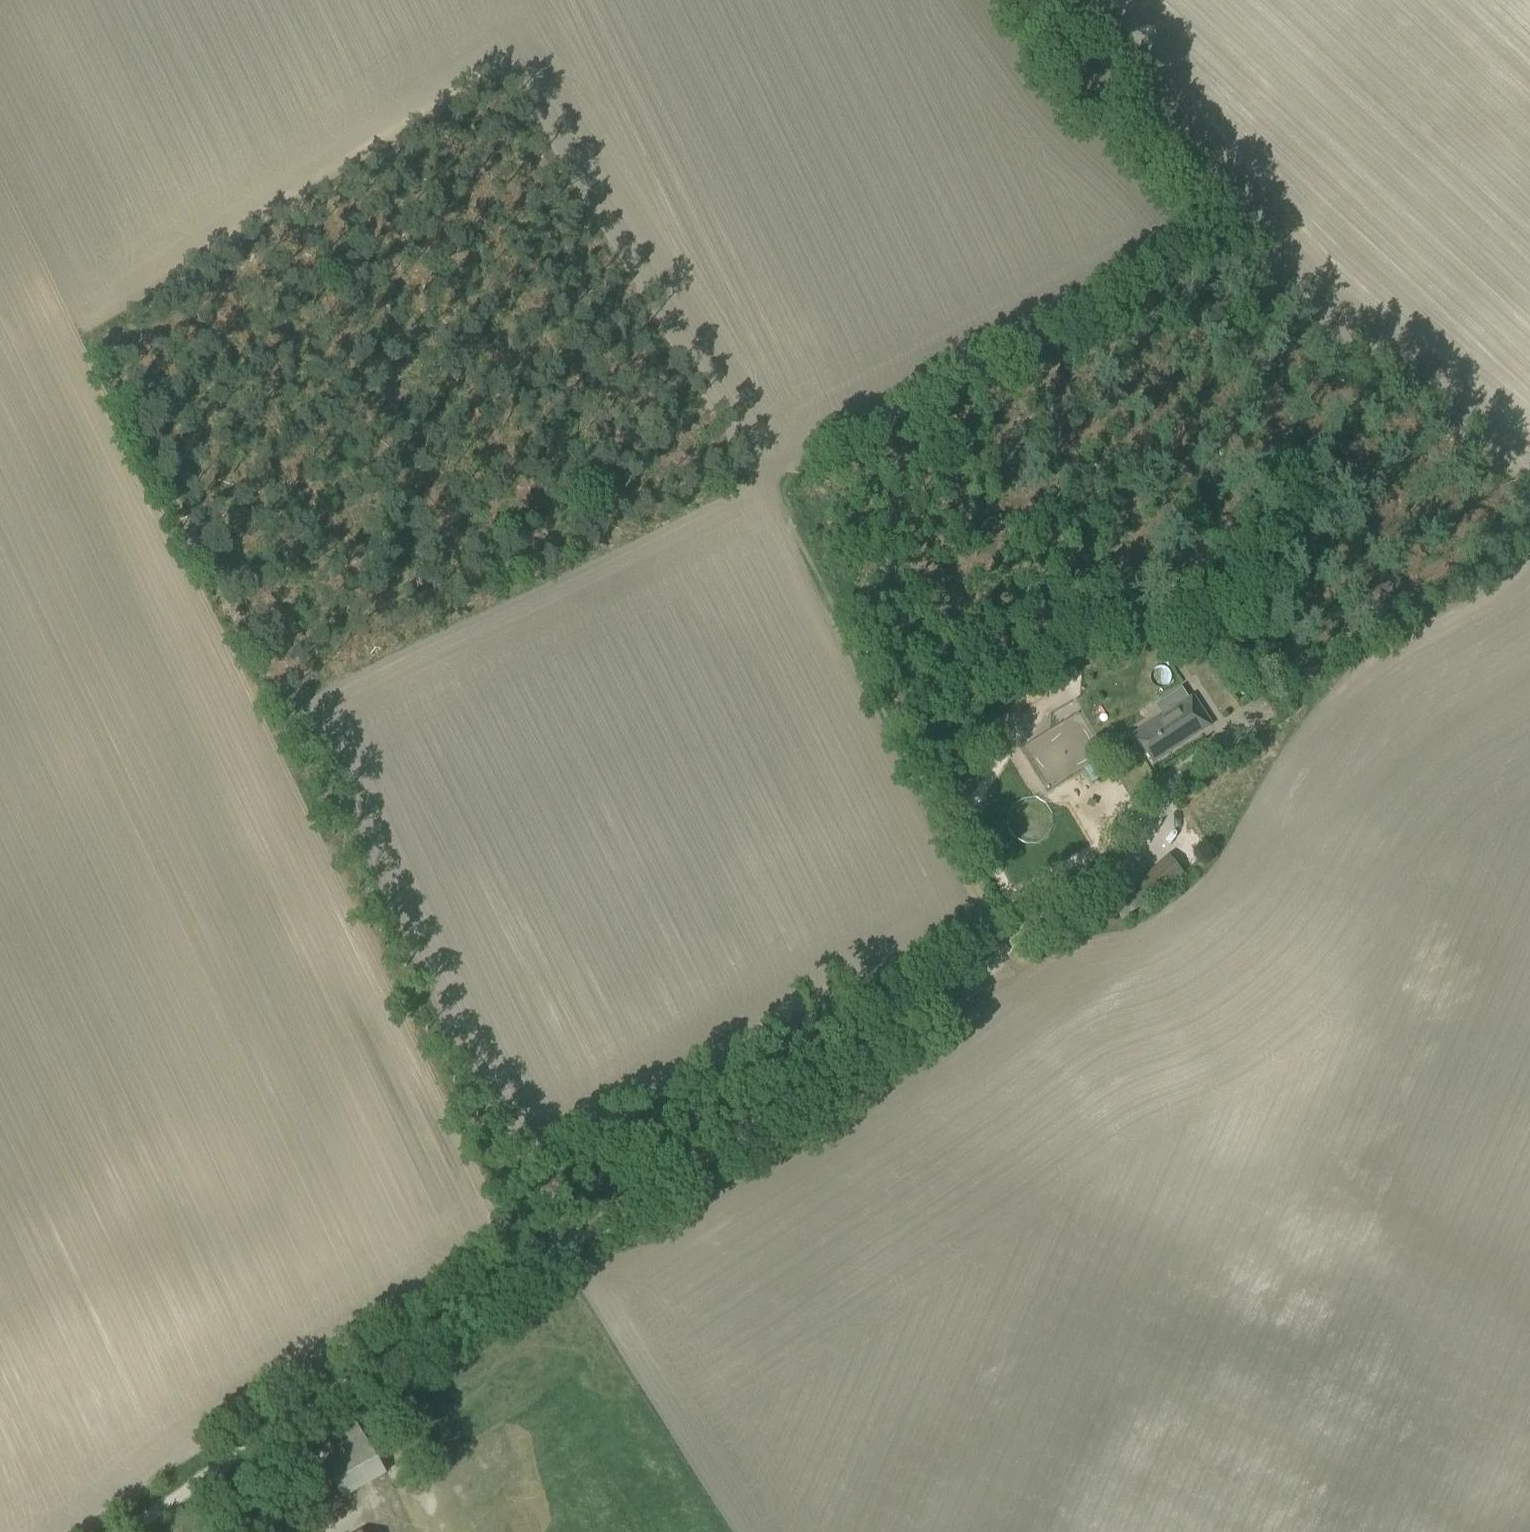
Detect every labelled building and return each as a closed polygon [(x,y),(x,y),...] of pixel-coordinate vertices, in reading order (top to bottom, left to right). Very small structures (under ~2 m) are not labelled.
[(1133,735),(1152,764),(1212,725),(1193,697),(1133,735)] [(1121,895),(1133,911),(1180,875),(1168,859),(1121,895)] [(340,1500),(382,1477),(358,1434),(316,1457),(340,1500)] [(379,1523),(363,1531),(384,1531),(379,1523)]
